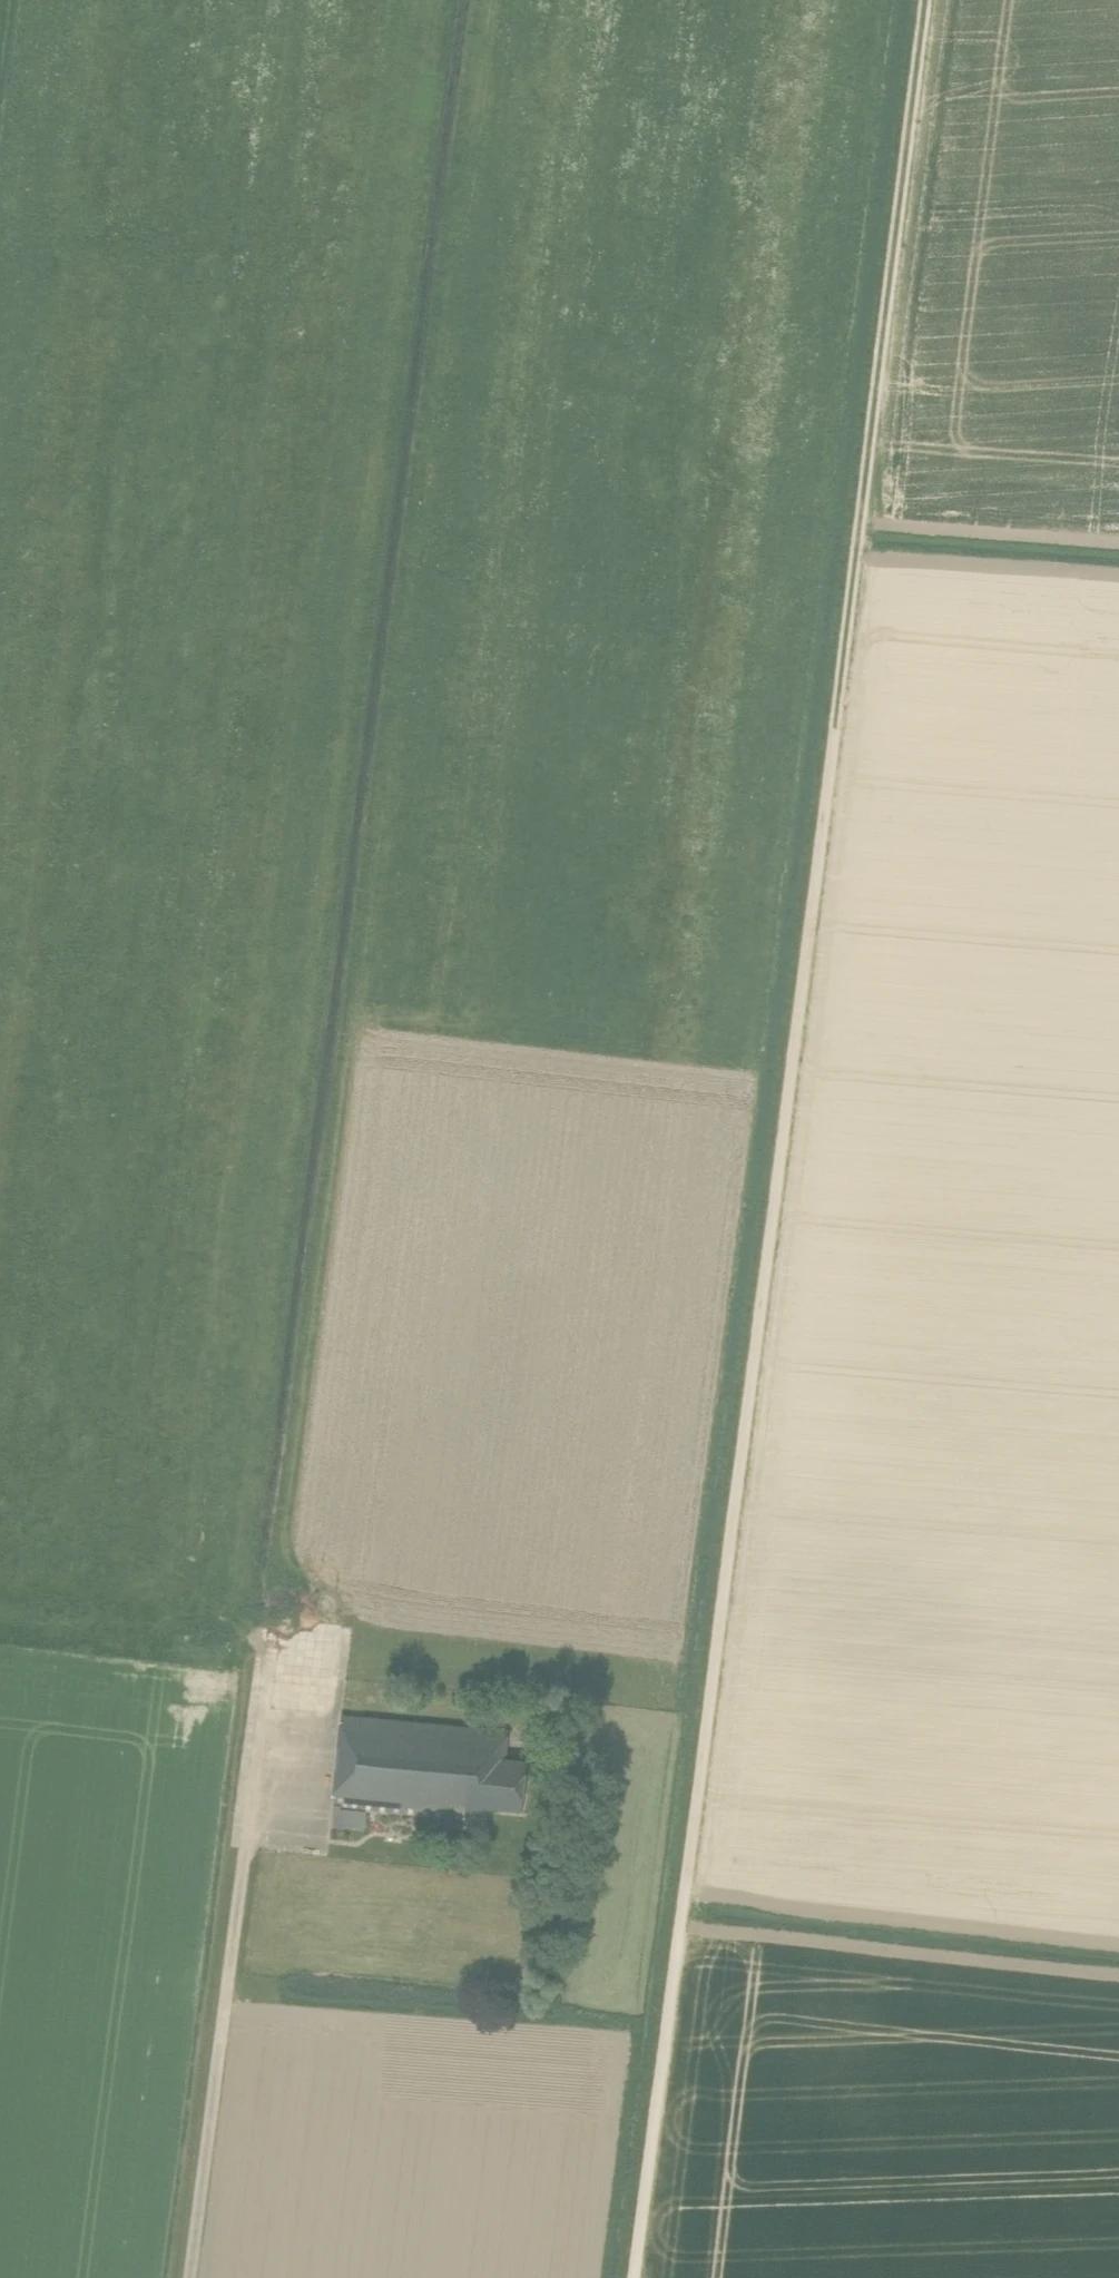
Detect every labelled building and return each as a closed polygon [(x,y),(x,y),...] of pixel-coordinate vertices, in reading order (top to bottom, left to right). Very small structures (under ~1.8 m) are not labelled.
[(508,1732),(342,1715),(331,1826),(363,1829),(364,1811),(464,1821),(465,1812),(484,1813),(484,1808),(523,1812),(526,1761),(505,1759),(508,1732)]
